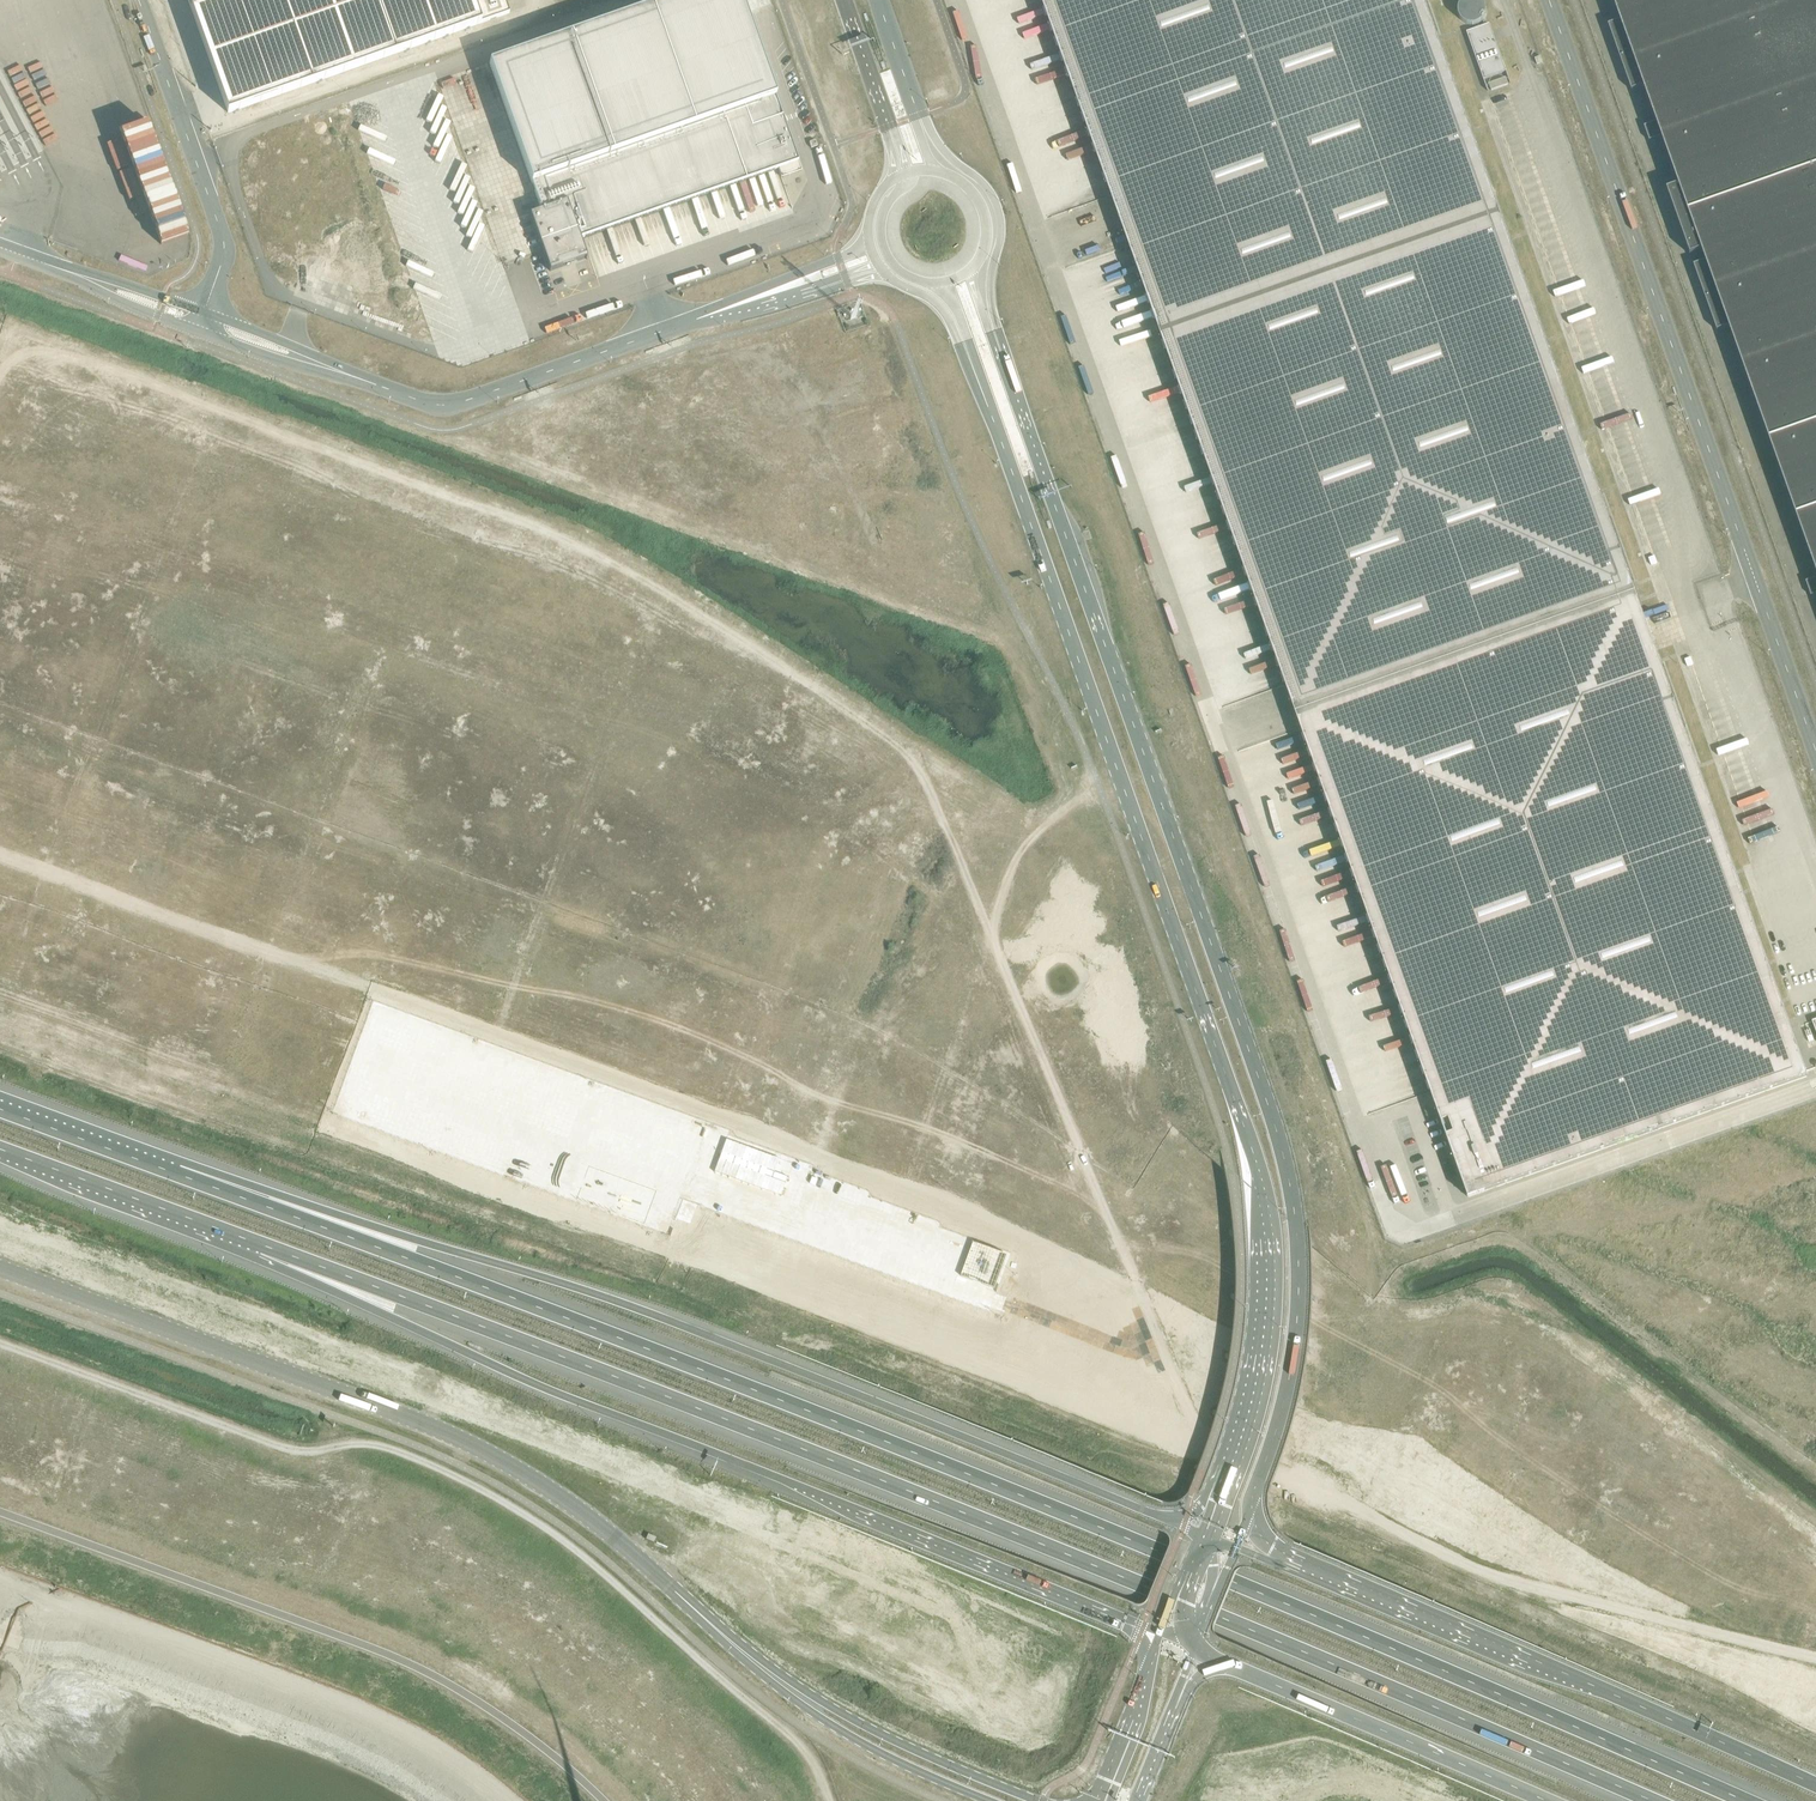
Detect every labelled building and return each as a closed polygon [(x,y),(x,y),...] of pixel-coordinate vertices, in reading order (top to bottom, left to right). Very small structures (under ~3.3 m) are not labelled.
[(228,113),(509,13),(505,0),(188,0),(228,113)] [(550,271),(551,271),(550,269),(585,257),(586,258),(587,258),(580,238),(798,161),(741,0),(669,0),(489,63),(541,210),(530,214),(550,271)] [(1423,0),(1041,0),(1286,685),(1468,1197),(1806,1077),(1636,598),(1423,0)] [(1479,27),(1489,5),(1478,0),(1465,0),(1457,18),(1479,27)] [(1619,21),(1608,25),(1631,90),(1642,86),(1655,122),(1644,126),(1649,140),(1660,136),(1678,185),(1666,189),(1689,254),(1701,250),(1705,261),(1693,265),(1716,330),(1728,326),(1815,575),(1815,0),(1612,0),(1619,21)] [(1491,30),(1489,24),(1471,30),(1466,32),(1487,91),(1488,91),(1484,80),(1505,72),(1509,83),(1510,83),(1495,41),(1491,30)] [(1508,84),(1506,77),(1488,84),(1491,90),(1508,84)] [(144,213),(150,241),(184,234),(178,206),(144,213)] [(453,241),(456,247),(472,241),(470,235),(453,241)] [(141,267),(144,256),(123,251),(120,262),(141,267)] [(496,284),(508,279),(506,274),(494,279),(496,284)] [(1217,494),(1187,500),(1188,505),(1218,499),(1217,494)] [(1805,581),(1810,595),(1815,593),(1815,577),(1805,581)] [(1283,763),(1310,755),(1308,750),(1282,757),(1283,763)] [(1307,840),(1336,830),(1334,823),(1305,833),(1307,840)] [(1362,992),(1391,981),(1389,975),(1360,986),(1362,992)] [(1391,1066),(1418,1059),(1416,1052),(1389,1059),(1391,1066)]
